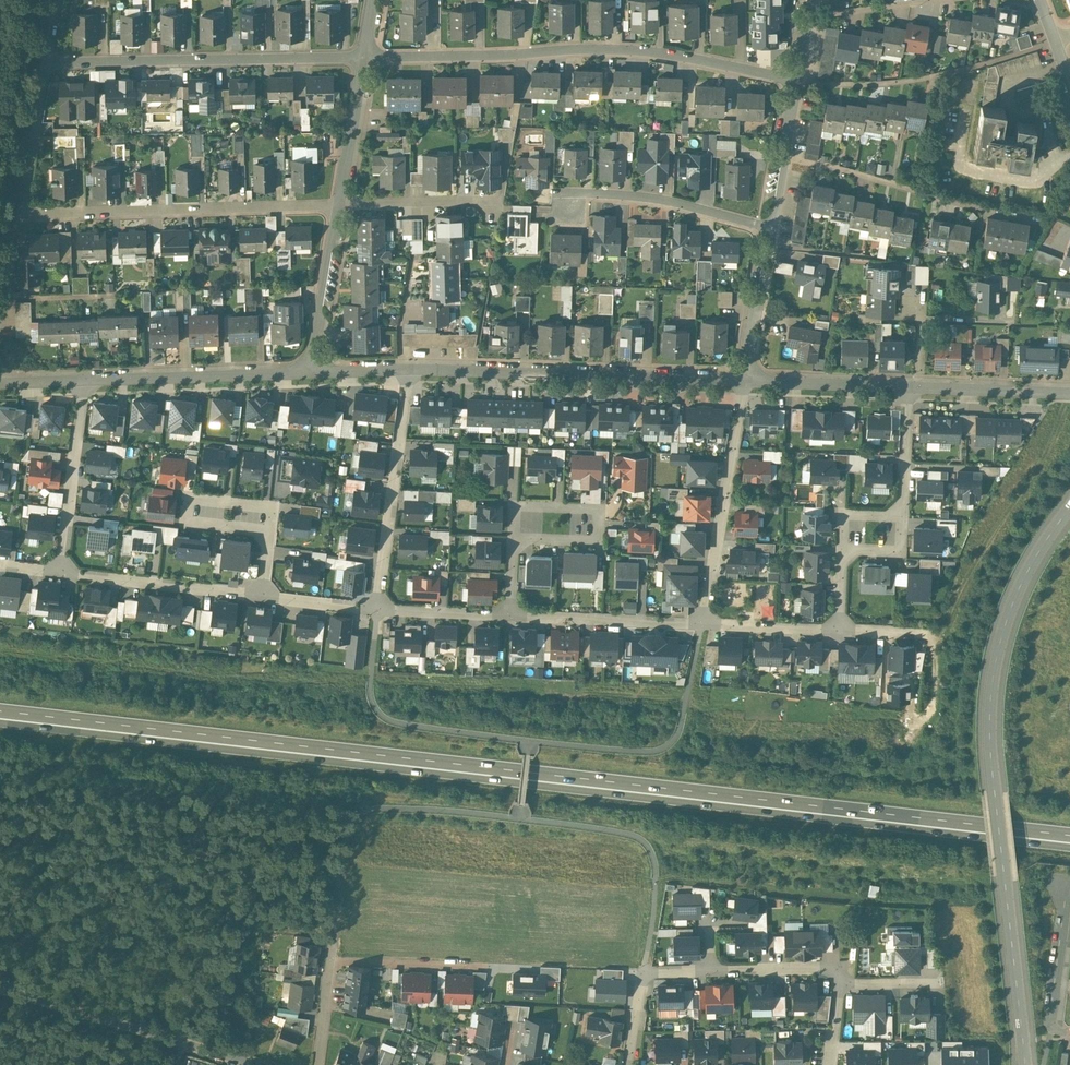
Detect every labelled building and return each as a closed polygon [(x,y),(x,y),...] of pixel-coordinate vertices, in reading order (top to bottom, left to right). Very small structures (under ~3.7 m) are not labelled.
[(135,8),(130,8),(130,14),(143,13),(143,10),(142,10),(142,0),(135,0),(135,8)] [(150,0),(142,0),(142,10),(143,10),(151,10),(150,0)] [(302,9),(303,9),(303,16),(310,16),(310,0),(302,0),(302,9)] [(404,11),(402,11),(402,27),(403,27),(403,35),(402,35),(402,37),(424,36),(424,12),(426,12),(425,0),(404,0),(404,11)] [(464,9),(452,10),(452,36),(473,35),(472,9),(471,9),(471,2),(469,2),(469,0),(464,0),(464,9)] [(590,29),(611,29),(611,9),(613,9),(613,0),(590,0),(590,29)] [(628,10),(632,10),(632,19),(628,19),(628,29),(657,29),(656,0),(628,0),(628,10)] [(844,3),(832,1),(831,7),(843,9),(844,3)] [(572,2),(550,2),(550,15),(551,15),(552,29),(550,29),(551,30),(573,30),(572,2)] [(698,4),(669,4),(670,35),(698,35),(698,4)] [(1020,10),(996,6),(994,17),(992,29),(1016,33),(1020,10)] [(521,7),(500,7),(500,22),(501,22),(501,33),(500,33),(500,34),(522,34),(521,7)] [(303,16),(303,9),(302,9),(277,9),(278,40),(303,39),(303,16)] [(341,10),(317,11),(317,39),(342,39),(341,10)] [(96,13),(74,13),(75,43),(97,43),(96,13)] [(144,42),(143,13),(130,14),(122,14),(123,42),(144,42)] [(263,13),(242,13),(243,40),(263,40),(263,13)] [(735,13),(712,13),(712,31),(713,31),(713,40),(712,40),(712,41),(735,41),(735,13)] [(185,41),(184,14),(163,14),(163,42),(185,41)] [(994,17),(973,14),(971,21),(969,36),(990,39),(992,29),(994,17)] [(224,15),(202,15),(202,41),(224,41),(224,15)] [(971,21),(950,17),(947,36),(946,39),(968,43),(969,36),(971,21)] [(775,19),(753,19),(753,49),(775,49),(775,19)] [(929,26),(907,23),(906,30),(903,46),(924,50),(929,26)] [(906,30),(884,26),(883,33),(880,50),(902,53),(903,46),(906,30)] [(840,29),(827,27),(826,33),(839,35),(839,32),(840,29)] [(883,33),(862,29),(861,36),(858,53),(879,56),(880,50),(883,33)] [(861,36),(839,32),(839,35),(837,42),(836,48),(835,55),(835,56),(857,60),(858,53),(861,36)] [(839,35),(826,33),(825,40),(837,42),(839,35)] [(947,36),(936,34),(934,51),(944,53),(946,39),(947,36)] [(1028,34),(1016,38),(1020,50),(1032,46),(1028,34)] [(837,42),(825,40),(823,46),(836,48),(837,42)] [(836,48),(823,46),(822,53),(835,55),(836,48)] [(1037,52),(995,65),(999,76),(1041,63),(1037,52)] [(835,55),(822,53),(821,59),(834,61),(835,56),(835,55)] [(834,61),(821,59),(820,65),(833,68),(834,61)] [(833,68),(820,65),(819,72),(832,74),(833,68)] [(995,65),(988,67),(987,75),(999,77),(999,76),(995,65)] [(600,71),(575,70),(574,81),(574,94),(574,95),(575,95),(575,93),(589,94),(589,95),(589,96),(606,96),(607,81),(600,81),(601,71),(600,71)] [(640,72),(614,71),(613,82),(613,94),(639,95),(640,95),(640,84),(640,72)] [(559,73),(532,72),(531,94),(558,95),(559,85),(559,73)] [(832,74),(819,72),(818,79),(831,81),(832,74)] [(496,75),(480,75),(480,102),(496,102),(496,75)] [(513,75),(496,75),(496,102),(511,102),(512,102),(513,101),(513,75)] [(333,77),(307,77),(307,100),(333,100),(333,77)] [(450,77),(433,77),(433,104),(449,104),(450,77)] [(466,77),(450,77),(449,104),(466,104),(466,77)] [(681,78),(657,77),(657,85),(656,85),(656,97),(680,98),(681,78)] [(243,80),(243,78),(230,78),(230,89),(231,102),(255,101),(254,79),(243,80)] [(293,97),(293,78),(268,78),(268,97),(293,97)] [(420,79),(387,78),(387,107),(397,107),(397,106),(419,106),(419,107),(420,107),(420,79)] [(169,79),(147,80),(148,99),(169,99),(169,79)] [(212,80),(199,80),(199,79),(189,79),(189,101),(204,101),(204,100),(213,100),(213,101),(213,89),(213,79),(212,79),(212,80)] [(115,80),(106,80),(106,99),(115,99),(115,81),(115,80)] [(133,80),(133,81),(115,81),(115,99),(124,99),(124,104),(135,104),(135,80),(133,80)] [(77,117),(77,81),(60,81),(61,117),(77,117)] [(93,102),(93,81),(77,81),(77,117),(93,117),(93,113),(94,113),(93,102)] [(574,81),(565,81),(565,86),(565,94),(574,94),(574,81)] [(998,83),(986,81),(982,106),(994,108),(998,83)] [(1047,81),(1017,91),(1020,102),(1050,93),(1047,81)] [(648,85),(640,84),(640,95),(639,95),(639,102),(648,102),(648,85)] [(724,87),(696,86),(695,108),(695,113),(696,113),(696,109),(713,110),(712,114),(723,114),(724,87)] [(222,109),(222,89),(213,89),(213,101),(214,101),(215,109),(222,109)] [(230,89),(222,89),(222,109),(232,109),(231,102),(230,89)] [(589,94),(575,93),(575,95),(574,95),(574,101),(589,102),(589,96),(589,95),(589,94)] [(763,94),(737,93),(737,116),(738,116),(738,113),(752,113),(752,116),(763,117),(763,94)] [(301,108),(300,99),(292,100),(292,115),(300,115),(301,115),(301,108)] [(565,100),(557,100),(557,101),(554,101),(554,110),(564,110),(565,100)] [(927,103),(907,100),(906,106),(903,124),(923,127),(927,103)] [(520,102),(513,101),(512,102),(511,102),(511,113),(512,113),(518,114),(520,102)] [(533,102),(520,102),(518,114),(518,117),(532,117),(533,102)] [(906,106),(887,102),(886,106),(883,126),(895,128),(895,127),(902,128),(902,129),(903,124),(906,106)] [(846,107),(827,103),(824,122),(823,127),(842,130),(843,127),(846,107)] [(886,106),(867,103),(866,107),(863,127),(882,130),(883,126),(886,106)] [(866,107),(847,104),(846,107),(843,127),(862,131),(863,127),(866,107)] [(982,106),(973,153),(992,157),(995,144),(1008,146),(1006,161),(1028,165),(1035,125),(1016,122),(1015,129),(1001,126),(1004,110),(994,108),(982,106)] [(309,124),(309,107),(301,108),(301,115),(300,115),(301,124),(309,124)] [(427,111),(418,111),(418,126),(426,126),(427,113),(427,111)] [(518,114),(512,113),(510,126),(516,127),(518,117),(518,114)] [(176,123),(184,123),(183,115),(176,115),(176,123)] [(730,120),(721,119),(720,134),(729,135),(730,120)] [(824,122),(811,119),(810,126),(823,128),(823,127),(824,122)] [(740,120),(730,120),(729,135),(739,135),(740,120)] [(823,128),(810,126),(809,132),(822,134),(823,128)] [(78,127),(53,128),(53,136),(76,135),(78,135),(78,127)] [(516,127),(499,127),(498,141),(513,141),(516,127)] [(547,131),(547,149),(555,149),(555,131),(547,131)] [(634,131),(620,131),(620,149),(624,149),(624,150),(633,151),(634,131)] [(675,133),(660,132),(657,152),(667,152),(674,153),(675,133)] [(822,134),(809,132),(808,139),(821,141),(822,134)] [(235,133),(235,151),(245,150),(245,133),(235,133)] [(204,134),(191,134),(191,155),(204,155),(204,134)] [(76,135),(53,136),(54,147),(64,147),(76,147),(76,135)] [(85,156),(84,135),(78,135),(76,135),(76,147),(77,147),(77,156),(85,156)] [(821,141),(808,139),(807,145),(820,147),(821,141)] [(124,143),(114,143),(115,160),(125,159),(124,143)] [(820,147),(807,145),(805,152),(818,154),(820,147)] [(76,147),(64,147),(65,167),(76,167),(77,167),(77,156),(77,147),(76,147)] [(323,147),(307,148),(307,159),(315,159),(323,160),(323,147)] [(587,149),(565,148),(564,176),(586,176),(587,158),(587,149)] [(736,149),(716,148),(716,156),(736,157),(736,149)] [(165,165),(164,149),(154,149),(155,165),(165,165)] [(620,149),(602,149),(602,159),(605,159),(604,174),(613,175),(613,178),(623,178),(624,150),(624,149),(620,149)] [(500,150),(463,150),(463,171),(471,171),(479,171),(479,185),(500,185),(500,150)] [(657,152),(639,151),(639,168),(647,169),(647,180),(664,180),(665,170),(666,170),(666,169),(665,168),(665,162),(666,162),(667,152),(657,152)] [(818,154),(805,152),(804,158),(817,160),(818,154)] [(450,154),(425,154),(424,171),(424,184),(424,185),(450,185),(450,154)] [(709,155),(681,154),(680,173),(689,174),(689,185),(708,186),(709,155)] [(204,155),(191,155),(192,168),(198,168),(198,170),(205,170),(204,155)] [(403,155),(382,155),(381,156),(373,156),(373,168),(381,168),(381,186),(403,186),(403,155)] [(284,157),(274,157),(274,162),(275,162),(275,170),(284,170),(284,157)] [(529,158),(517,158),(517,173),(528,174),(528,184),(546,185),(547,158),(529,157),(529,158)] [(307,159),(293,160),(293,189),(315,188),(315,159),(307,159)] [(264,165),(253,165),(253,175),(255,175),(255,187),(265,187),(265,190),(274,189),(273,170),(275,170),(275,162),(274,162),(264,162),(264,165)] [(877,172),(885,173),(886,163),(878,162),(877,172)] [(748,164),(726,163),(726,164),(727,164),(726,186),(721,185),(721,195),(723,195),(723,196),(747,197),(747,196),(748,165),(748,164)] [(867,163),(867,172),(876,172),(876,164),(867,163)] [(119,165),(93,165),(94,195),(119,194),(119,165)] [(65,167),(53,167),(53,180),(52,180),(52,182),(53,182),(54,196),(77,195),(76,167),(65,167)] [(192,168),(176,168),(177,193),(199,192),(198,170),(198,168),(192,168)] [(238,168),(219,168),(220,191),(238,190),(238,168)] [(158,170),(136,171),(136,172),(134,172),(134,180),(136,180),(136,194),(158,193),(158,170)] [(424,171),(410,171),(410,184),(424,184),(424,171)] [(471,171),(463,171),(463,183),(471,183),(471,171)] [(834,188),(813,184),(811,197),(810,203),(809,208),(830,211),(833,192),(834,188)] [(853,195),(833,192),(830,211),(829,216),(849,219),(853,200),(853,195)] [(811,197),(798,194),(797,201),(810,203),(811,197)] [(873,203),(853,200),(849,219),(849,223),(869,227),(872,207),(873,203)] [(810,203),(797,201),(796,207),(809,210),(809,208),(810,203)] [(527,205),(513,205),(512,212),(508,212),(507,235),(519,235),(519,251),(518,251),(518,252),(537,252),(538,221),(527,221),(527,205)] [(893,211),(872,207),(869,227),(868,231),(881,233),(889,234),(892,215),(893,211)] [(808,216),(795,214),(794,220),(807,222),(808,216)] [(461,215),(437,215),(438,229),(438,239),(462,239),(461,215)] [(613,216),(596,215),(596,228),(596,229),(609,229),(610,228),(613,228),(613,216)] [(913,218),(892,215),(889,234),(888,239),(909,242),(913,218)] [(383,217),(359,218),(359,241),(383,241),(383,217)] [(412,234),(411,218),(403,219),(403,234),(412,234)] [(422,218),(411,218),(412,234),(423,233),(422,218)] [(636,219),(628,218),(627,230),(634,230),(634,224),(636,224),(636,219)] [(1028,225),(987,218),(983,244),(1024,251),(1028,225)] [(807,222),(794,220),(793,227),(806,229),(807,222)] [(951,223),(932,220),(928,244),(936,245),(947,247),(951,223)] [(699,232),(684,232),(685,223),(675,222),(675,232),(673,232),(672,253),(674,253),(674,254),(689,254),(689,253),(699,254),(699,232)] [(969,226),(951,223),(947,247),(953,248),(954,247),(965,248),(964,251),(965,252),(969,226)] [(636,224),(634,224),(634,230),(633,243),(634,243),(641,244),(641,257),(646,257),(659,257),(659,256),(658,256),(658,244),(660,244),(660,225),(636,224)] [(311,226),(285,227),(286,247),(311,246),(311,226)] [(806,229),(793,227),(791,233),(805,235),(806,229)] [(228,230),(218,230),(217,229),(214,228),(212,228),(194,229),(195,243),(201,243),(201,252),(209,251),(209,261),(236,260),(236,257),(235,236),(229,236),(228,230)] [(266,228),(242,229),(242,247),(251,247),(251,248),(267,248),(267,246),(266,231),(266,228)] [(609,229),(596,229),(596,228),(595,228),(594,236),(594,252),(619,253),(620,229),(613,228),(610,228),(609,229)] [(175,230),(175,229),(162,230),(162,232),(163,251),(163,252),(187,251),(187,230),(175,230)] [(438,229),(428,230),(428,239),(428,240),(438,239),(438,229)] [(276,230),(266,231),(267,246),(277,246),(276,230)] [(105,231),(77,232),(78,257),(89,256),(89,257),(106,257),(105,231)] [(146,231),(128,231),(128,232),(119,232),(119,236),(119,254),(121,254),(147,254),(146,231)] [(881,233),(868,231),(867,238),(879,240),(881,233)] [(162,232),(153,233),(154,252),(163,251),(162,232)] [(58,233),(30,234),(31,245),(31,260),(32,260),(58,259),(59,259),(59,235),(58,233)] [(805,235),(791,233),(790,240),(803,242),(805,235)] [(581,235),(553,234),(552,262),(553,262),(553,261),(569,262),(578,263),(580,263),(581,253),(581,235)] [(71,235),(59,235),(59,259),(58,259),(59,262),(72,262),(71,235)] [(119,236),(112,236),(113,263),(121,263),(121,254),(119,254),(119,236)] [(464,257),(473,257),(473,238),(464,238),(464,257)] [(462,239),(438,239),(438,259),(456,259),(463,258),(462,239)] [(383,241),(359,241),(360,261),(376,260),(382,260),(384,260),(383,241)] [(738,242),(713,241),(712,260),(738,261),(738,242)] [(1063,259),(1059,269),(1069,273),(1069,241),(1063,259)] [(31,245),(22,245),(22,246),(23,246),(23,257),(21,260),(21,270),(19,272),(19,279),(22,282),(23,282),(23,283),(40,282),(39,270),(33,270),(33,269),(32,269),(32,260),(31,260),(31,245)] [(947,247),(936,245),(935,252),(946,254),(947,247)] [(1063,259),(1037,248),(1031,257),(1059,269),(1063,259)] [(286,250),(277,251),(278,268),(287,268),(287,260),(286,260),(286,250)] [(587,253),(581,253),(580,263),(578,263),(577,276),(586,276),(587,253)] [(840,256),(823,254),(822,262),(838,265),(840,256)] [(249,256),(236,257),(236,260),(237,288),(245,288),(249,288),(250,287),(249,256)] [(627,256),(618,256),(617,272),(626,272),(627,256)] [(154,257),(146,258),(146,274),(154,274),(154,257)] [(659,257),(646,257),(646,270),(659,270),(659,257)] [(438,259),(432,259),(433,279),(457,278),(456,259),(438,259)] [(793,273),(794,262),(778,259),(776,270),(793,273)] [(360,261),(354,261),(352,261),(353,282),(377,281),(376,260),(360,261)] [(705,260),(697,260),(696,280),(704,280),(705,260)] [(712,260),(705,260),(704,280),(704,282),(712,282),(712,260)] [(825,266),(798,261),(794,280),(810,283),(807,297),(819,299),(821,285),(822,285),(825,266)] [(916,265),(907,264),(906,283),(915,284),(916,265)] [(916,283),(930,283),(930,265),(916,264),(916,283)] [(898,269),(870,268),(869,294),(893,295),(897,295),(898,269)] [(1007,276),(999,275),(998,282),(999,282),(999,290),(1006,290),(1007,276)] [(88,276),(72,277),(73,293),(89,293),(88,276)] [(457,278),(433,279),(433,298),(447,298),(457,298),(457,278)] [(377,281),(353,282),(353,302),(369,302),(370,302),(377,302),(377,281)] [(998,282),(978,281),(977,308),(998,309),(999,290),(999,282),(998,282)] [(1057,282),(1056,295),(1069,296),(1069,283),(1057,282)] [(493,291),(503,291),(502,283),(492,283),(493,291)] [(573,299),(573,284),(553,283),(552,299),(573,299)] [(1038,283),(1038,293),(1048,293),(1048,283),(1038,283)] [(301,286),(284,286),(285,295),(301,295),(301,286)] [(250,287),(249,288),(250,305),(256,305),(263,304),(262,287),(250,287)] [(222,288),(214,289),(214,304),(223,304),(222,288)] [(250,305),(249,288),(245,288),(246,316),(230,317),(231,341),(257,340),(256,305),(250,305)] [(191,289),(183,290),(183,307),(191,307),(191,289)] [(183,290),(175,290),(175,310),(183,309),(183,307),(183,290)] [(732,291),(718,290),(717,307),(732,307),(732,291)] [(613,293),(599,292),(598,313),(612,314),(613,293)] [(869,294),(866,294),(865,315),(870,315),(870,316),(881,316),(892,317),(893,295),(869,294)] [(530,295),(516,295),(515,310),(530,311),(530,295)] [(433,298),(424,299),(425,323),(448,322),(447,298),(433,298)] [(571,301),(563,300),(562,317),(571,318),(571,301)] [(301,301),(275,302),(275,320),(298,320),(302,320),(301,301)] [(353,302),(346,303),(346,324),(354,324),(370,324),(370,302),(369,302),(353,302)] [(654,304),(639,303),(639,319),(654,319),(654,304)] [(696,303),(680,303),(680,317),(695,317),(696,303)] [(137,314),(117,315),(118,335),(138,334),(137,314)] [(203,314),(190,315),(191,342),(204,342),(203,314)] [(217,314),(203,314),(204,342),(217,341),(217,314)] [(865,315),(859,314),(859,322),(875,323),(881,323),(881,316),(870,316),(870,315),(865,315)] [(117,315),(98,315),(98,319),(98,335),(118,335),(117,315)] [(163,315),(150,316),(151,344),(164,343),(163,315)] [(177,315),(163,315),(164,343),(178,343),(177,315)] [(78,319),(59,320),(59,340),(79,339),(78,319)] [(98,319),(78,319),(79,339),(98,338),(98,335),(98,319)] [(829,321),(815,319),(814,327),(827,329),(829,321)] [(59,320),(39,321),(39,340),(59,340),(59,320)] [(275,320),(274,320),(272,321),(273,339),(274,339),(299,338),(298,320),(275,320)] [(726,321),(702,320),(701,349),(725,350),(726,321)] [(272,321),(263,321),(264,343),(274,342),(274,339),(273,339),(272,321)] [(518,323),(497,322),(496,334),(489,334),(489,347),(517,348),(518,323)] [(563,324),(543,323),(543,339),(539,339),(539,349),(562,350),(563,324)] [(687,330),(675,330),(675,324),(664,323),(663,354),(686,355),(687,330)] [(881,323),(875,323),(875,333),(874,351),(880,351),(881,340),(882,340),(883,323),(881,323)] [(883,333),(891,334),(892,323),(883,323),(883,333)] [(370,324),(354,324),(354,348),(378,348),(378,324),(370,324)] [(601,324),(577,324),(577,325),(579,325),(578,341),(579,341),(579,350),(576,350),(576,351),(600,352),(601,324)] [(642,325),(621,325),(620,352),(641,353),(642,325)] [(968,325),(957,325),(956,341),(967,341),(968,325)] [(820,332),(789,327),(786,344),(799,346),(797,358),(814,361),(816,349),(817,350),(820,332)] [(1058,329),(1057,340),(1069,342),(1069,331),(1058,329)] [(875,333),(864,332),(863,342),(868,342),(868,351),(874,351),(875,333)] [(478,333),(468,333),(468,346),(475,346),(478,333)] [(1009,338),(996,338),(996,346),(1000,346),(999,357),(1008,358),(1009,338)] [(882,340),(881,340),(880,351),(880,364),(902,365),(903,341),(882,340)] [(1057,340),(1057,347),(1058,347),(1057,357),(1069,358),(1069,342),(1057,340)] [(863,342),(842,341),(842,352),(844,352),(844,363),(866,364),(866,353),(867,353),(868,351),(868,342),(863,342)] [(959,344),(936,343),(935,366),(959,367),(959,344)] [(996,346),(976,345),(976,347),(973,349),(973,354),(975,357),(975,368),(999,369),(999,357),(1000,346),(996,346)] [(1057,347),(1023,346),(1022,370),(1057,371),(1057,357),(1058,347),(1057,347)] [(372,395),(356,393),(354,417),(369,418),(372,395)] [(308,397),(292,395),(289,418),(310,421),(313,396),(308,395),(308,397)] [(387,396),(372,395),(369,418),(384,420),(387,396)] [(233,398),(212,396),(210,419),(231,421),(233,398)] [(334,400),(319,398),(319,397),(313,396),(310,421),(332,423),(334,400)] [(257,399),(249,398),(247,417),(257,419),(257,421),(269,422),(270,422),(272,409),(273,401),(265,400),(265,398),(257,397),(257,399)] [(117,401),(95,398),(92,421),(114,423),(117,401)] [(198,400),(180,398),(177,418),(196,420),(198,400)] [(436,398),(422,398),(421,406),(421,424),(435,424),(436,398)] [(451,399),(436,398),(435,424),(449,425),(450,425),(451,407),(451,399)] [(481,400),(468,399),(468,408),(467,423),(468,423),(480,424),(481,400)] [(149,401),(142,400),(142,401),(134,400),(131,423),(153,426),(154,426),(156,412),(157,403),(149,402),(149,401)] [(493,400),(481,400),(480,424),(492,424),(493,400)] [(505,401),(493,400),(492,424),(504,425),(505,401)] [(517,401),(505,401),(504,425),(516,425),(517,401)] [(529,402),(517,401),(516,425),(529,426),(529,402)] [(542,402),(529,402),(529,426),(541,426),(542,407),(542,402)] [(64,406),(43,403),(41,418),(40,425),(41,425),(62,428),(64,406)] [(570,403),(556,403),(556,408),(555,427),(555,429),(569,429),(570,403)] [(585,404),(570,403),(569,429),(584,430),(584,429),(585,410),(585,404)] [(614,405),(599,404),(599,419),(599,428),(613,429),(614,405)] [(629,405),(614,405),(613,429),(628,429),(628,410),(629,405)] [(0,406),(0,433),(24,436),(24,430),(26,412),(27,409),(0,406)] [(421,406),(410,406),(408,423),(421,424),(421,406)] [(658,407),(643,406),(642,430),(642,432),(657,433),(658,407)] [(698,408),(687,408),(686,423),(686,434),(695,434),(704,435),(705,406),(698,406),(698,408)] [(723,409),(712,409),(712,407),(705,406),(704,435),(708,435),(722,435),(722,433),(723,409)] [(461,408),(451,407),(450,425),(449,425),(449,427),(461,427),(461,408)] [(672,407),(658,407),(657,433),(671,433),(672,414),(672,407)] [(804,408),(792,407),(791,430),(803,430),(803,412),(804,412),(804,408)] [(280,410),(272,409),(270,422),(269,422),(269,428),(278,430),(280,410)] [(777,409),(777,411),(776,426),(784,426),(785,409),(777,409)] [(843,409),(842,413),(843,413),(843,430),(854,430),(855,410),(843,409)] [(592,410),(585,410),(584,429),(591,430),(591,428),(592,419),(592,410)] [(636,411),(628,410),(628,429),(627,430),(635,430),(636,411)] [(777,411),(753,410),(752,430),(761,431),(761,434),(768,434),(768,431),(776,431),(776,426),(777,411)] [(822,436),(823,410),(818,410),(818,412),(804,412),(803,412),(803,430),(803,435),(822,436)] [(829,410),(823,410),(822,436),(842,437),(843,430),(843,413),(842,413),(829,413),(829,410)] [(34,413),(26,412),(24,430),(32,431),(33,417),(34,413)] [(164,414),(156,412),(154,426),(153,426),(152,430),(162,431),(164,414)] [(921,413),(913,412),(912,432),(920,432),(921,416),(921,413)] [(967,414),(959,414),(959,418),(960,418),(959,434),(967,434),(967,414)] [(977,418),(978,418),(978,414),(967,414),(967,434),(976,434),(977,418)] [(876,416),(868,415),(867,435),(881,435),(881,438),(890,438),(891,416),(883,416),(876,416)] [(921,416),(920,432),(920,439),(939,440),(940,417),(921,416)] [(1025,434),(1035,417),(1021,416),(1020,420),(1019,434),(1025,434)] [(41,425),(40,425),(41,418),(33,417),(32,431),(31,436),(39,437),(41,425)] [(959,418),(940,417),(939,440),(959,441),(959,434),(960,418),(959,418)] [(994,440),(995,419),(978,418),(977,418),(976,434),(976,443),(994,444),(994,440)] [(1020,420),(995,419),(994,440),(1019,441),(1019,434),(1020,420)] [(116,433),(113,432),(114,429),(104,427),(102,440),(114,442),(116,433)] [(378,441),(359,438),(357,451),(361,452),(362,451),(377,453),(378,441)] [(238,444),(225,442),(224,449),(229,449),(229,455),(236,456),(238,444)] [(454,443),(435,442),(434,451),(436,451),(435,459),(447,459),(447,453),(453,453),(454,443)] [(126,455),(126,445),(118,445),(118,455),(126,455)] [(112,449),(91,446),(88,467),(109,470),(112,449)] [(224,449),(205,447),(203,468),(227,471),(229,455),(229,449),(224,449)] [(565,448),(552,447),(551,458),(555,458),(555,465),(564,465),(565,448)] [(48,450),(29,448),(28,459),(32,459),(32,458),(47,460),(48,450)] [(609,450),(595,449),(595,456),(601,456),(600,462),(608,462),(609,450)] [(61,452),(48,450),(47,460),(51,460),(60,461),(61,452)] [(434,451),(430,451),(430,450),(424,450),(424,451),(412,450),(411,462),(413,462),(412,473),(424,473),(423,475),(425,475),(425,473),(435,473),(435,459),(436,451),(434,451)] [(782,451),(763,450),(763,461),(769,462),(769,459),(781,459),(782,451)] [(264,453),(245,451),(245,455),(244,455),(242,470),(250,471),(250,475),(251,475),(261,476),(264,453)] [(377,453),(362,451),(361,452),(359,472),(382,475),(384,454),(377,453)] [(186,453),(185,459),(186,460),(184,470),(196,472),(198,455),(186,453)] [(689,453),(671,453),(670,464),(688,464),(688,460),(689,460),(689,453)] [(848,454),(834,453),(833,460),(834,461),(834,468),(837,468),(837,469),(847,469),(847,467),(848,454)] [(267,454),(266,466),(273,467),(275,455),(267,454)] [(507,455),(484,454),(483,475),(483,480),(490,480),(490,481),(499,482),(499,481),(506,481),(506,474),(507,474),(507,464),(507,455)] [(867,454),(848,454),(847,467),(854,468),(854,471),(865,472),(866,464),(867,454)] [(595,456),(573,455),(572,476),(582,477),(582,486),(590,486),(593,486),(596,486),(597,477),(600,477),(600,462),(601,456),(595,456)] [(163,457),(161,480),(169,481),(169,482),(180,483),(180,482),(185,483),(186,471),(184,470),(186,460),(185,459),(163,457)] [(321,460),(295,457),(292,481),(306,482),(306,485),(318,487),(321,460)] [(551,458),(529,457),(528,472),(540,472),(540,478),(550,479),(550,472),(554,473),(555,465),(555,458),(551,458)] [(645,458),(615,457),(614,472),(624,473),(623,487),(644,487),(645,458)] [(47,460),(32,458),(32,459),(30,479),(39,480),(39,483),(58,485),(60,470),(50,469),(51,460),(47,460)] [(19,462),(5,460),(3,469),(9,470),(9,474),(17,475),(19,462)] [(689,460),(688,460),(688,464),(687,481),(714,482),(715,461),(689,460)] [(763,461),(744,460),(743,479),(752,479),(752,481),(760,481),(760,479),(768,480),(769,462),(763,461)] [(833,460),(811,460),(811,481),(834,482),(835,477),(837,475),(837,469),(837,468),(834,468),(834,461),(833,460)] [(866,464),(865,472),(865,484),(890,485),(891,465),(885,464),(885,463),(879,463),(879,464),(866,464)] [(999,466),(980,465),(979,474),(999,475),(999,466)] [(7,489),(9,474),(9,470),(3,469),(2,469),(2,468),(0,468),(0,488),(7,489)] [(928,470),(927,479),(940,480),(941,470),(928,470)] [(966,471),(958,471),(958,496),(964,496),(964,500),(973,500),(973,497),(980,497),(980,477),(966,476),(966,471)] [(366,480),(346,477),(344,491),(355,492),(355,490),(362,491),(362,489),(364,490),(366,480)] [(30,481),(30,482),(29,488),(38,489),(39,483),(39,480),(30,479),(30,481)] [(111,482),(92,479),(91,488),(107,490),(107,493),(112,494),(113,488),(111,488),(111,482)] [(927,479),(917,479),(916,499),(942,500),(943,480),(940,480),(927,479)] [(306,485),(306,482),(292,481),(291,489),(305,491),(306,485)] [(590,494),(581,493),(581,502),(592,502),(593,486),(590,486),(590,494)] [(596,486),(593,486),(592,502),(600,502),(601,487),(596,486)] [(91,488),(84,487),(82,506),(105,509),(107,493),(107,490),(91,488)] [(154,487),(152,496),(172,499),(173,489),(154,487)] [(687,488),(668,487),(667,498),(685,499),(685,495),(686,494),(687,494),(687,488)] [(355,492),(352,512),(376,515),(379,494),(371,493),(371,491),(364,490),(362,489),(362,491),(355,490),(355,492)] [(437,491),(418,490),(417,501),(425,501),(437,501),(437,491)] [(64,492),(50,491),(48,505),(62,507),(64,492)] [(687,494),(686,494),(685,495),(685,499),(684,515),(685,516),(707,517),(708,517),(708,516),(708,510),(709,510),(708,509),(709,504),(709,503),(709,502),(709,496),(709,495),(687,494)] [(152,496),(151,496),(148,517),(172,520),(175,499),(172,499),(152,496)] [(318,497),(317,504),(330,505),(331,496),(325,496),(324,498),(318,497)] [(475,498),(458,497),(457,509),(475,510),(475,498)] [(417,501),(405,500),(404,519),(424,519),(425,501),(417,501)] [(31,514),(32,514),(47,515),(48,505),(28,503),(27,514),(31,514)] [(764,504),(745,503),(744,512),(757,512),(757,513),(764,513),(764,504)] [(301,504),(300,515),(311,516),(311,517),(319,518),(321,506),(301,504)] [(501,507),(478,506),(477,527),(500,528),(501,507)] [(744,512),(736,511),(735,533),(745,534),(747,535),(753,535),(754,534),(756,534),(757,513),(757,512),(744,512)] [(300,515),(285,513),(283,531),(308,535),(311,517),(311,516),(300,515)] [(54,516),(47,515),(32,514),(31,514),(30,526),(29,526),(28,535),(40,536),(52,537),(54,516)] [(825,515),(805,514),(805,515),(804,539),(826,539),(827,532),(831,532),(831,522),(827,522),(827,515),(825,515)] [(104,518),(103,527),(110,527),(109,536),(117,537),(119,520),(104,518)] [(937,518),(936,528),(942,529),(942,535),(956,535),(957,519),(937,518)] [(660,521),(645,521),(645,529),(653,530),(653,534),(659,534),(660,521)] [(695,523),(675,522),(675,532),(680,532),(682,532),(683,530),(695,531),(695,523)] [(103,527),(89,525),(87,546),(107,548),(109,536),(110,527),(103,527)] [(374,530),(350,527),(347,549),(372,553),(374,530)] [(936,528),(915,527),(914,550),(941,551),(942,535),(942,529),(936,528)] [(157,532),(132,528),(128,549),(153,553),(157,532)] [(645,529),(630,529),(629,549),(652,550),(653,534),(653,530),(645,529)] [(0,530),(0,552),(7,553),(9,531),(0,530)] [(695,531),(683,530),(682,532),(680,532),(680,541),(682,541),(682,551),(702,552),(703,531),(695,531)] [(202,536),(175,532),(172,554),(199,557),(202,536)] [(492,535),(472,534),(472,543),(477,543),(477,542),(491,543),(492,535)] [(427,536),(400,535),(399,555),(426,556),(427,536)] [(249,541),(222,537),(219,561),(239,563),(246,564),(249,541)] [(491,543),(477,542),(477,543),(476,564),(499,565),(500,543),(491,543)] [(775,543),(755,542),(755,550),(769,551),(769,552),(774,552),(775,543)] [(347,549),(339,548),(338,558),(346,559),(347,549)] [(755,550),(731,549),(730,557),(729,557),(727,560),(727,570),(744,571),(746,573),(750,573),(752,571),(757,571),(758,561),(769,562),(769,552),(769,551),(755,550)] [(312,550),(311,560),(319,561),(318,569),(325,570),(327,552),(312,550)] [(595,554),(565,552),(564,578),(594,580),(595,569),(595,554)] [(829,553),(807,552),(806,576),(829,577),(829,570),(831,570),(831,560),(829,560),(829,553)] [(527,558),(526,560),(526,565),(525,580),(550,581),(551,571),(552,556),(532,555),(530,556),(528,557),(527,558)] [(647,556),(629,555),(629,562),(639,562),(638,569),(647,569),(647,556)] [(677,557),(658,556),(657,569),(665,570),(665,565),(677,565),(677,557)] [(311,560),(295,558),(293,577),(306,579),(306,581),(317,582),(318,569),(319,561),(311,560)] [(346,559),(345,568),(362,570),(363,561),(346,559)] [(921,559),(920,572),(930,572),(939,573),(940,560),(921,559)] [(629,562),(616,561),(615,582),(621,582),(621,586),(631,586),(631,583),(638,583),(638,569),(639,562),(629,562)] [(256,578),(257,565),(246,564),(239,563),(238,576),(256,578)] [(882,564),(862,563),(861,589),(885,590),(885,579),(888,579),(888,573),(889,566),(882,566),(882,564)] [(677,565),(665,565),(665,570),(664,586),(668,586),(668,574),(695,575),(696,575),(696,567),(696,566),(695,566),(677,565)] [(345,568),(344,568),(342,589),(353,590),(353,592),(364,593),(365,583),(363,583),(365,571),(362,570),(345,568)] [(448,570),(435,569),(434,577),(438,577),(438,585),(448,585),(448,570)] [(603,570),(595,569),(594,580),(594,589),(602,589),(603,570)] [(780,579),(780,570),(768,570),(768,579),(780,579)] [(490,571),(470,571),(470,579),(489,580),(490,571)] [(920,572),(908,571),(907,593),(914,593),(913,601),(929,602),(930,572),(920,572)] [(895,573),(888,573),(888,579),(885,579),(885,590),(885,592),(894,592),(895,573)] [(695,575),(668,574),(668,586),(667,601),(672,601),(688,602),(694,602),(695,602),(695,601),(696,576),(696,575),(695,575)] [(0,576),(0,577),(0,606),(17,608),(18,608),(20,590),(21,579),(0,576)] [(434,577),(423,576),(423,577),(415,577),(414,595),(425,595),(425,597),(437,597),(438,585),(438,577),(434,577)] [(489,580),(470,579),(469,600),(490,601),(490,593),(495,593),(496,580),(489,580)] [(781,590),(790,591),(791,581),(782,580),(781,590)] [(60,583),(40,581),(39,588),(37,604),(37,606),(50,608),(49,615),(64,617),(65,617),(67,603),(68,592),(59,591),(60,583)] [(37,604),(39,588),(32,587),(32,592),(30,603),(37,604)] [(87,587),(85,608),(92,609),(91,614),(105,616),(106,616),(107,605),(109,590),(87,587)] [(822,590),(802,589),(801,612),(822,613),(823,590),(822,590)] [(32,592),(20,590),(18,608),(17,608),(16,610),(30,611),(30,603),(32,592)] [(156,596),(139,594),(138,599),(136,617),(158,619),(161,595),(156,594),(156,596)] [(166,596),(161,595),(158,619),(180,622),(180,621),(182,605),(183,599),(166,597),(166,596)] [(136,617),(138,599),(125,598),(125,601),(123,615),(136,617)] [(123,615),(125,601),(118,600),(118,606),(116,619),(123,620),(123,615)] [(236,604),(214,601),(213,610),(212,623),(213,623),(225,625),(225,628),(234,629),(236,604)] [(688,602),(672,601),(671,616),(687,617),(688,616),(688,602)] [(635,603),(627,602),(626,611),(635,612),(635,603)] [(67,603),(65,617),(64,617),(64,619),(72,620),(74,604),(67,603)] [(118,606),(107,605),(106,616),(105,616),(104,625),(115,626),(116,619),(118,606)] [(195,606),(182,605),(180,621),(193,624),(195,606)] [(257,608),(250,607),(247,631),(268,633),(269,634),(270,620),(271,610),(264,609),(264,607),(257,606),(257,608)] [(82,615),(91,616),(91,614),(92,609),(85,608),(83,608),(82,615)] [(213,610),(201,608),(199,628),(212,630),(213,623),(212,623),(213,610)] [(318,616),(297,614),(295,632),(301,633),(301,634),(309,635),(309,634),(315,634),(316,634),(317,620),(318,616)] [(352,618),(332,615),(329,639),(348,641),(349,641),(350,633),(352,618)] [(283,621),(270,620),(269,634),(268,633),(267,639),(281,641),(283,621)] [(325,621),(317,620),(316,634),(315,634),(314,639),(322,641),(325,621)] [(405,629),(396,629),(396,636),(390,636),(389,648),(395,649),(395,654),(419,655),(421,625),(405,624),(405,629)] [(457,626),(436,625),(435,640),(435,645),(456,646),(457,626)] [(498,628),(477,627),(476,646),(476,651),(480,651),(497,652),(498,628)] [(536,629),(513,628),(512,655),(535,656),(535,645),(536,629)] [(565,633),(560,633),(558,631),(552,630),(552,635),(551,651),(551,657),(564,657),(565,633)] [(572,631),(570,633),(565,633),(564,657),(577,658),(577,652),(578,636),(578,631),(572,631)] [(367,635),(350,633),(349,641),(348,641),(345,665),(363,667),(367,635)] [(603,633),(593,633),(592,656),(603,656),(603,633)] [(613,633),(603,633),(603,656),(613,656),(613,633)] [(646,637),(633,636),(632,636),(633,636),(633,638),(632,658),(632,662),(651,663),(651,673),(652,639),(648,639),(646,637)] [(676,638),(659,637),(657,639),(652,639),(651,673),(652,673),(667,674),(667,664),(675,664),(676,660),(676,640),(677,638),(676,638)] [(741,638),(720,637),(720,642),(719,661),(740,661),(741,638)] [(633,638),(624,638),(623,657),(632,658),(633,638)] [(765,642),(756,642),(755,661),(778,662),(780,662),(781,648),(781,642),(773,642),(773,640),(765,639),(765,642)] [(435,640),(427,640),(426,655),(435,656),(435,645),(435,640)] [(691,641),(676,640),(676,660),(684,660),(691,641)] [(720,642),(707,641),(704,664),(718,665),(719,661),(720,642)] [(821,642),(799,641),(798,660),(805,661),(805,663),(813,663),(813,661),(819,662),(820,662),(821,648),(821,642)] [(857,643),(839,643),(839,649),(839,664),(838,669),(856,670),(857,643)] [(874,644),(857,643),(856,670),(869,670),(873,671),(873,656),(874,644)] [(535,645),(535,656),(535,665),(544,665),(545,651),(545,646),(535,645)] [(914,646),(891,645),(891,651),(889,651),(888,670),(906,671),(906,668),(913,668),(914,650),(914,646)] [(480,666),(480,651),(476,651),(476,646),(466,646),(465,666),(480,666)] [(791,648),(781,648),(780,662),(778,662),(778,667),(790,668),(791,648)] [(830,648),(821,648),(820,662),(819,662),(819,668),(829,668),(830,664),(830,648)] [(839,664),(839,649),(830,648),(830,664),(839,664)] [(921,670),(925,651),(914,650),(913,668),(913,670),(921,670)] [(882,656),(873,656),(873,671),(869,670),(869,675),(881,676),(882,656)] [(535,667),(534,676),(553,677),(553,668),(535,667)] [(827,697),(828,690),(812,688),(812,695),(827,697)] [(692,886),(692,893),(700,893),(700,905),(710,905),(709,888),(692,886)] [(692,893),(674,894),(674,916),(700,916),(700,905),(700,893),(692,893)] [(757,900),(736,897),(734,915),(748,917),(755,918),(756,911),(757,900)] [(755,918),(748,917),(748,925),(753,925),(767,925),(766,911),(756,911),(755,918)] [(767,925),(753,925),(753,932),(760,931),(760,944),(767,944),(767,925)] [(894,932),(894,941),(919,941),(919,931),(911,931),(911,926),(887,926),(887,932),(894,932)] [(676,927),(676,935),(693,934),(692,927),(676,927)] [(803,929),(785,930),(785,934),(786,951),(786,953),(794,953),(794,955),(803,954),(803,929)] [(820,929),(803,929),(803,954),(813,954),(813,953),(821,952),(821,950),(820,933),(820,929)] [(753,932),(736,932),(736,950),(744,950),(744,952),(753,952),(752,950),(760,950),(760,944),(760,931),(753,932)] [(832,933),(820,933),(821,950),(833,950),(832,933)] [(676,935),(675,935),(675,955),(699,954),(698,934),(693,934),(676,935)] [(785,934),(773,934),(774,951),(786,951),(785,934)] [(320,945),(298,942),(298,943),(299,943),(295,968),(304,970),(316,971),(316,970),(319,946),(320,946),(320,945)] [(919,945),(895,945),(895,968),(919,968),(919,952),(919,945)] [(936,945),(919,945),(919,952),(927,952),(927,966),(936,966),(936,945)] [(540,965),(540,973),(546,973),(546,977),(559,978),(559,966),(540,965)] [(295,968),(284,966),(284,973),(303,976),(304,970),(295,968)] [(369,969),(348,967),(343,1007),(365,1009),(369,969)] [(603,968),(603,977),(621,978),(622,969),(603,968)] [(472,987),(474,987),(484,988),(487,971),(473,971),(473,975),(472,987)] [(417,973),(403,972),(403,984),(402,984),(402,985),(402,991),(403,991),(402,998),(416,999),(417,973)] [(515,972),(514,991),(545,992),(546,977),(546,973),(540,973),(515,972)] [(303,976),(284,973),(283,980),(292,981),(302,982),(303,976)] [(431,974),(417,973),(416,999),(429,999),(430,992),(431,992),(431,986),(430,986),(431,974)] [(459,975),(446,974),(445,986),(444,986),(444,987),(445,987),(444,993),(445,993),(445,1000),(458,1000),(459,975)] [(473,975),(459,975),(458,1000),(472,1001),(472,994),(473,994),(473,988),(474,988),(474,987),(472,987),(473,975)] [(603,977),(597,977),(597,997),(625,998),(626,978),(621,978),(603,977)] [(302,982),(292,981),(289,1005),(311,1008),(314,984),(302,982)] [(772,981),(749,982),(749,994),(751,994),(751,1005),(761,1005),(761,1006),(772,1006),(772,995),(772,981)] [(808,981),(801,981),(801,983),(792,983),(792,994),(794,994),(794,1005),(804,1005),(804,1007),(815,1007),(816,1007),(815,994),(815,985),(808,985),(808,981)] [(683,984),(659,984),(659,1006),(678,1006),(683,1006),(683,988),(683,984)] [(714,984),(706,985),(706,988),(706,1004),(707,1009),(733,1009),(732,984),(723,984),(714,984)] [(692,988),(683,988),(683,1006),(678,1006),(678,1012),(686,1012),(686,1008),(693,1008),(692,988)] [(706,988),(692,989),(692,988),(693,1008),(693,1005),(706,1004),(706,988)] [(431,992),(430,992),(429,999),(429,1005),(437,1005),(437,992),(431,992)] [(785,994),(772,995),(772,1006),(772,1014),(786,1014),(785,994)] [(831,994),(815,994),(816,1007),(815,1007),(815,1020),(828,1019),(831,994)] [(883,994),(854,994),(854,1020),(864,1020),(864,1030),(881,1030),(884,1030),(884,1025),(883,994)] [(918,994),(911,994),(911,997),(901,997),(901,1018),(927,1018),(928,1018),(928,1012),(928,997),(918,997),(918,994)] [(519,1005),(505,1004),(504,1012),(509,1013),(508,1018),(517,1020),(519,1005)] [(519,1005),(517,1020),(526,1021),(527,1018),(529,1005),(519,1005)] [(625,1009),(612,1008),(610,1019),(623,1022),(625,1009)] [(408,1012),(394,1009),(391,1024),(405,1027),(408,1012)] [(492,1013),(487,1012),(486,1013),(480,1012),(477,1026),(503,1030),(505,1016),(493,1014),(493,1013),(492,1013)] [(944,1012),(928,1012),(928,1018),(927,1018),(927,1033),(944,1033),(944,1012)] [(310,1018),(287,1015),(283,1025),(300,1032),(307,1035),(310,1018)] [(610,1019),(588,1016),(586,1033),(601,1035),(600,1040),(619,1044),(623,1022),(610,1019)] [(524,1033),(548,1037),(551,1022),(527,1018),(526,1021),(524,1033)] [(283,1025),(277,1041),(294,1047),(300,1032),(283,1025)] [(892,1025),(884,1025),(884,1030),(881,1030),(881,1035),(892,1035),(892,1025)] [(503,1030),(477,1026),(475,1039),(482,1040),(482,1041),(488,1042),(489,1041),(500,1043),(503,1030)] [(775,1027),(760,1028),(761,1042),(761,1046),(775,1045),(775,1042),(775,1027)] [(760,1028),(745,1028),(746,1038),(753,1038),(754,1042),(761,1042),(760,1028)] [(724,1029),(705,1029),(705,1038),(716,1038),(716,1042),(724,1042),(724,1029)] [(688,1030),(674,1030),(674,1038),(679,1038),(679,1046),(688,1046),(688,1030)] [(546,1053),(548,1037),(524,1033),(522,1049),(524,1049),(541,1052),(546,1053)] [(674,1038),(658,1038),(658,1044),(656,1044),(656,1056),(663,1056),(663,1060),(680,1059),(679,1046),(679,1038),(674,1038)] [(705,1038),(695,1038),(695,1059),(706,1058),(706,1062),(716,1062),(716,1042),(716,1038),(705,1038)] [(746,1038),(732,1038),(733,1059),(754,1059),(754,1042),(753,1038),(746,1038)] [(778,1040),(778,1042),(775,1042),(775,1045),(775,1064),(779,1064),(792,1064),(801,1064),(801,1041),(791,1041),(791,1040),(778,1040)] [(366,1061),(367,1056),(370,1057),(375,1045),(363,1041),(358,1054),(353,1064),(376,1064),(366,1061)] [(381,1047),(375,1061),(385,1064),(389,1064),(394,1053),(381,1047)] [(890,1047),(890,1064),(916,1064),(916,1047),(890,1047)] [(942,1047),(942,1064),(989,1064),(989,1047),(942,1047)] [(341,1048),(334,1064),(336,1064),(353,1064),(358,1054),(341,1048)] [(541,1052),(524,1049),(523,1056),(540,1058),(541,1052)] [(849,1050),(849,1064),(872,1064),(872,1050),(849,1050)] [(1062,1052),(1061,1064),(1066,1064),(1067,1064),(1069,1053),(1062,1052)] [(427,1057),(416,1053),(413,1059),(425,1063),(427,1057)] [(480,1054),(480,1055),(473,1054),(471,1064),(497,1064),(498,1058),(486,1056),(486,1055),(485,1055),(480,1054)] [(537,1064),(539,1064),(540,1058),(523,1056),(522,1063),(537,1064)] [(604,1057),(602,1063),(615,1064),(616,1059),(604,1057)]
